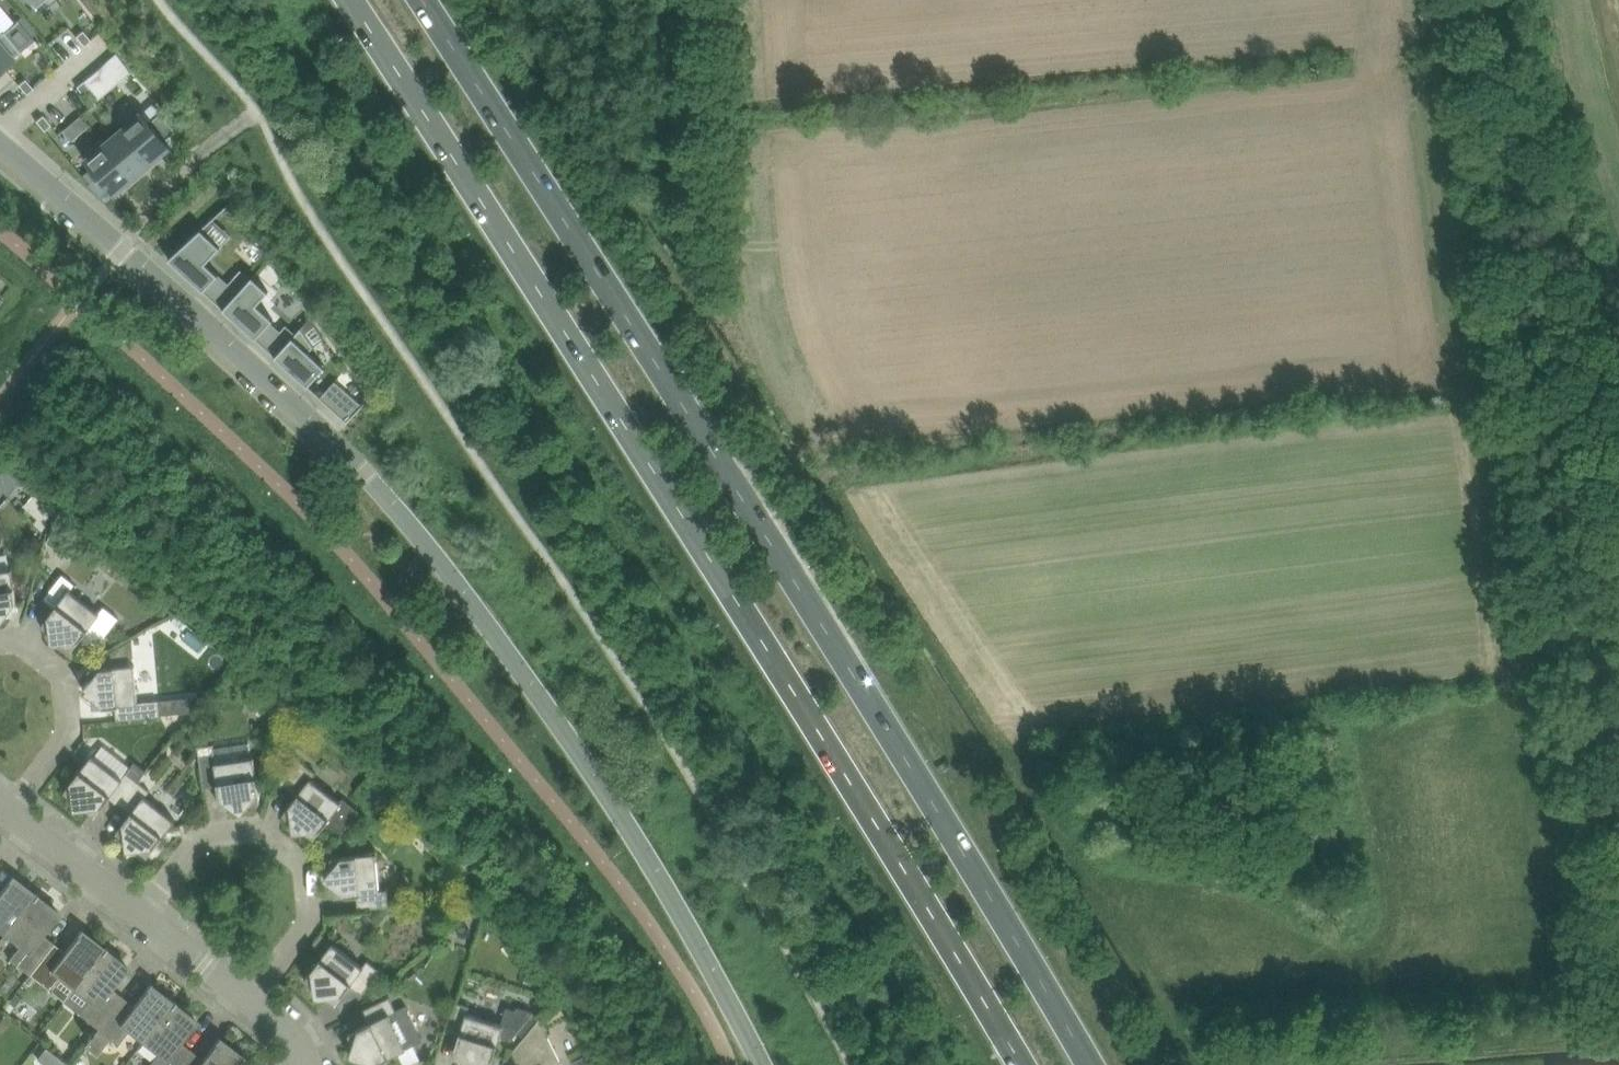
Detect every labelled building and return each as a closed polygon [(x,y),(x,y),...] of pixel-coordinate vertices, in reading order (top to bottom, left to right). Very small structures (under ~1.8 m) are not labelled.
[(35,8),(45,0),(28,0),(35,8)] [(0,36),(0,69),(21,52),(19,50),(34,38),(18,19),(3,31),(1,33),(2,34),(0,36)] [(82,31),(76,36),(84,46),(91,40),(82,31)] [(117,53),(106,63),(119,80),(130,71),(117,53)] [(25,79),(19,85),(27,94),(33,89),(25,79)] [(85,96),(92,91),(83,81),(77,87),(85,96)] [(147,89),(121,107),(130,120),(156,102),(147,89)] [(142,113),(123,128),(151,162),(170,146),(165,141),(176,132),(162,113),(150,123),(144,116),(142,113)] [(43,115),(36,121),(44,131),(51,125),(43,115)] [(106,143),(105,144),(133,178),(151,162),(123,128),(106,143)] [(102,139),(83,155),(111,189),(114,193),(133,178),(105,144),(106,143),(102,139)] [(217,180),(225,190),(237,181),(229,170),(217,180)] [(202,229),(169,259),(204,291),(219,274),(206,262),(221,246),(202,229)] [(219,274),(204,291),(223,309),(243,287),(234,278),(229,283),(219,274)] [(243,287),(223,309),(256,338),(274,319),(258,304),(269,291),(253,276),(243,287)] [(256,338),(266,347),(281,331),(284,328),(274,319),(256,338)] [(284,328),(281,331),(290,340),(296,334),(286,325),(284,328)] [(290,340),(275,356),(308,386),(326,366),(309,351),(314,346),(301,328),(296,334),(290,340)] [(275,356),(290,340),(281,331),(266,347),(275,356)] [(330,387),(321,396),(325,400),(328,402),(349,421),(363,406),(339,385),(334,390),(330,387)] [(35,494),(24,506),(39,519),(35,524),(43,531),(47,526),(51,511),(38,499),(39,498),(35,494)] [(55,520),(48,542),(58,549),(71,531),(55,520)] [(1,624),(8,614),(19,612),(12,567),(0,569),(0,623),(1,624)] [(42,624),(51,630),(52,643),(64,641),(73,648),(81,638),(94,649),(119,616),(105,605),(100,610),(71,588),(76,582),(64,572),(44,598),(56,606),(42,624)] [(132,640),(112,652),(112,659),(134,657),(132,640)] [(94,707),(105,706),(116,705),(117,719),(161,715),(159,699),(138,701),(134,663),(90,668),(92,679),(84,688),(93,696),(94,707)] [(222,807),(233,805),(243,812),(250,803),(261,801),(254,757),(217,762),(214,744),(198,746),(204,787),(219,785),(222,807)] [(92,755),(65,790),(74,797),(75,809),(87,808),(96,815),(103,806),(110,797),(120,805),(139,781),(146,772),(134,762),(127,771),(122,778),(92,755)] [(297,795),(290,804),(284,813),(292,819),(294,831),(306,830),(315,837),(327,821),(342,832),(359,809),(343,797),(341,801),(312,778),(317,772),(298,758),(280,782),(297,795)] [(139,781),(120,805),(131,813),(117,830),(126,837),(127,849),(139,848),(148,855),(176,819),(146,796),(151,790),(139,781)] [(389,825),(379,833),(387,842),(397,834),(389,825)] [(325,877),(334,885),(336,895),(346,894),(357,894),(359,908),(389,905),(388,889),(380,890),(376,852),(332,856),(333,867),(325,877)] [(5,934),(38,893),(37,892),(36,894),(13,876),(0,893),(0,930),(5,934)] [(10,958),(30,974),(55,942),(43,933),(60,912),(37,895),(38,893),(5,934),(20,945),(10,958)] [(55,942),(30,974),(31,975),(35,978),(43,984),(50,990),(60,977),(74,988),(107,947),(106,946),(105,948),(82,930),(66,951),(55,942)] [(316,997),(328,995),(337,1002),(343,993),(350,985),(362,994),(381,970),(368,960),(363,966),(333,943),(306,978),(314,985),(316,997)] [(107,947),(74,988),(82,994),(89,999),(78,1012),(99,1028),(123,996),(112,988),(129,966),(106,949),(107,947)] [(31,975),(25,982),(30,986),(35,978),(31,975)] [(129,1030),(143,1042),(176,1001),(175,1000),(174,1002),(151,984),(134,1005),(123,996),(99,1028),(85,1045),(97,1055),(111,1037),(119,1044),(129,1030)] [(545,988),(534,1001),(544,1009),(554,997),(555,996),(553,995),(545,988)] [(15,993),(3,1009),(9,1014),(22,998),(15,993)] [(359,1028),(349,1032),(354,1042),(350,1054),(362,1058),(365,1064),(372,1064),(425,1039),(408,1005),(397,1010),(390,996),(363,1010),(369,1023),(359,1028)] [(143,1042),(159,1054),(150,1064),(181,1064),(192,1050),(181,1041),(198,1020),(175,1003),(176,1001),(143,1042)] [(452,1009),(446,1030),(460,1035),(456,1047),(453,1056),(463,1059),(466,1064),(478,1064),(480,1064),(484,1064),(491,1064),(501,1036),(510,1039),(509,1039),(511,1040),(533,1013),(518,1006),(517,1009),(508,1006),(502,1024),(468,1013),(470,1006),(455,1001),(452,1009)] [(565,1060),(543,1016),(513,1051),(519,1064),(567,1064),(565,1060)] [(181,1064),(237,1064),(245,1055),(244,1054),(243,1055),(220,1038),(203,1059),(192,1050),(181,1064)] [(46,1048),(38,1058),(45,1064),(54,1053),(46,1048)] [(574,1062),(576,1064),(593,1064),(588,1055),(574,1062)]
